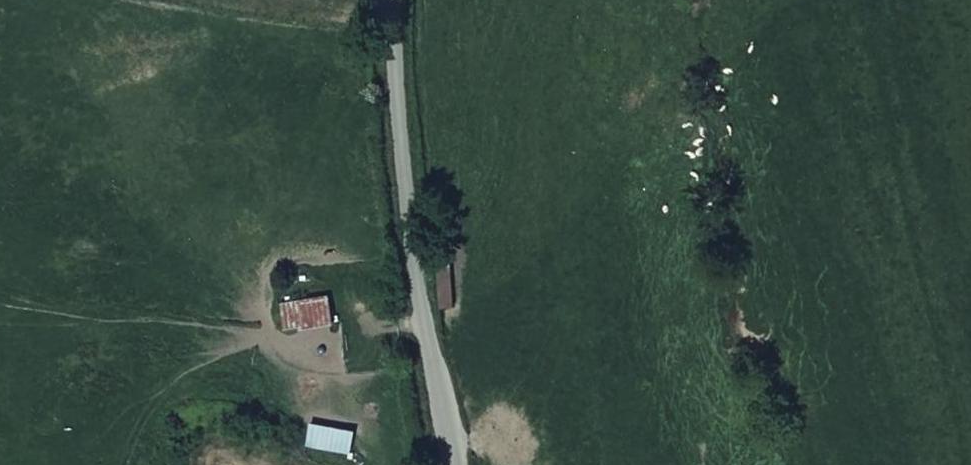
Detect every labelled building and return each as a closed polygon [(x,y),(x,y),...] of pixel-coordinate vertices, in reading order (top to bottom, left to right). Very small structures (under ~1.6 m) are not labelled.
[(329,297),(284,302),(288,329),(333,324),(329,297)] [(355,432),(313,424),(310,439),(352,447),(355,432)]
